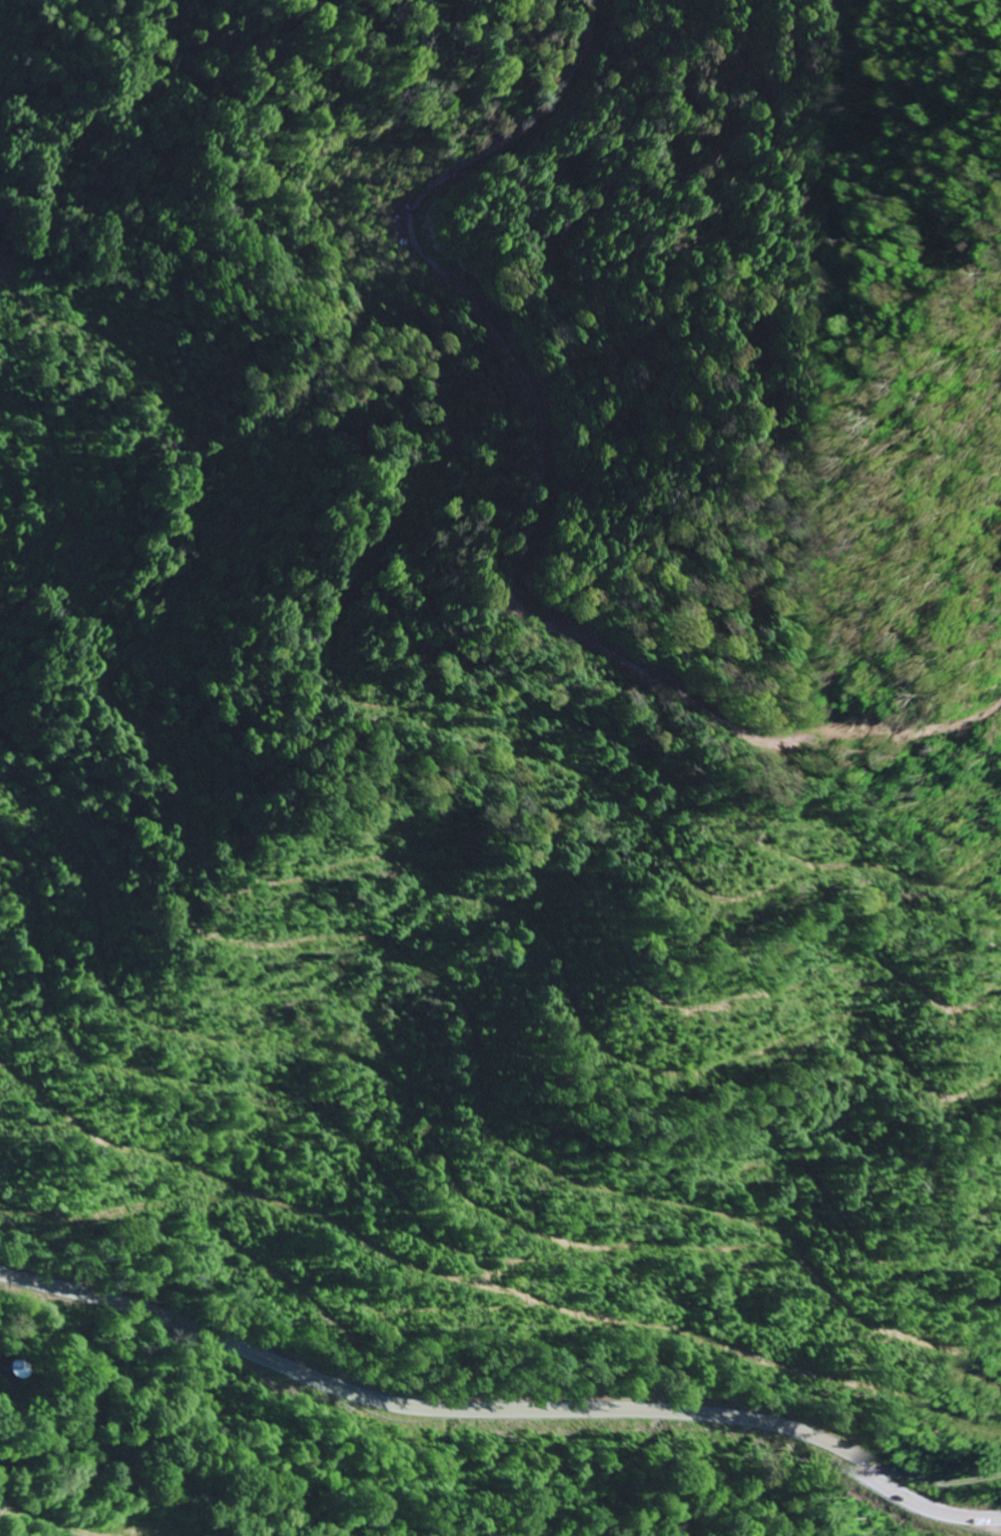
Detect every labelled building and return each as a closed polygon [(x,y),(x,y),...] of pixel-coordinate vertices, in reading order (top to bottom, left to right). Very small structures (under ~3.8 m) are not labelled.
[(11,1356),(0,1364),(0,1369),(7,1379),(20,1369),(11,1356)]
